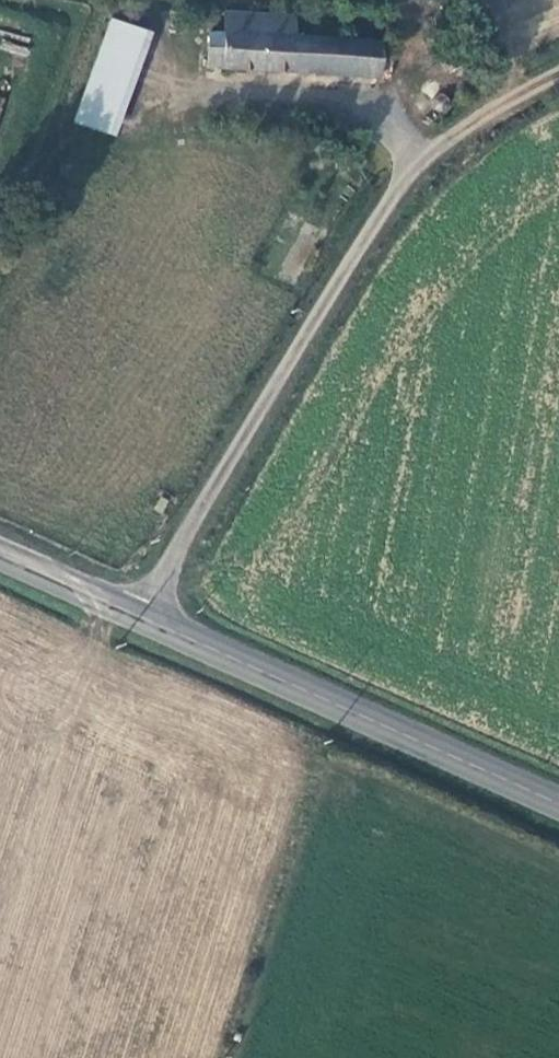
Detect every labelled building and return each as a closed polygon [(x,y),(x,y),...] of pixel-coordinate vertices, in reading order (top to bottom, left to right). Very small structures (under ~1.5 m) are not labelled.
[(222,32),(209,31),(208,67),(378,75),(380,43),(293,38),(294,15),(223,12),(222,32)] [(149,34),(115,22),(78,120),(112,133),(149,34)]
